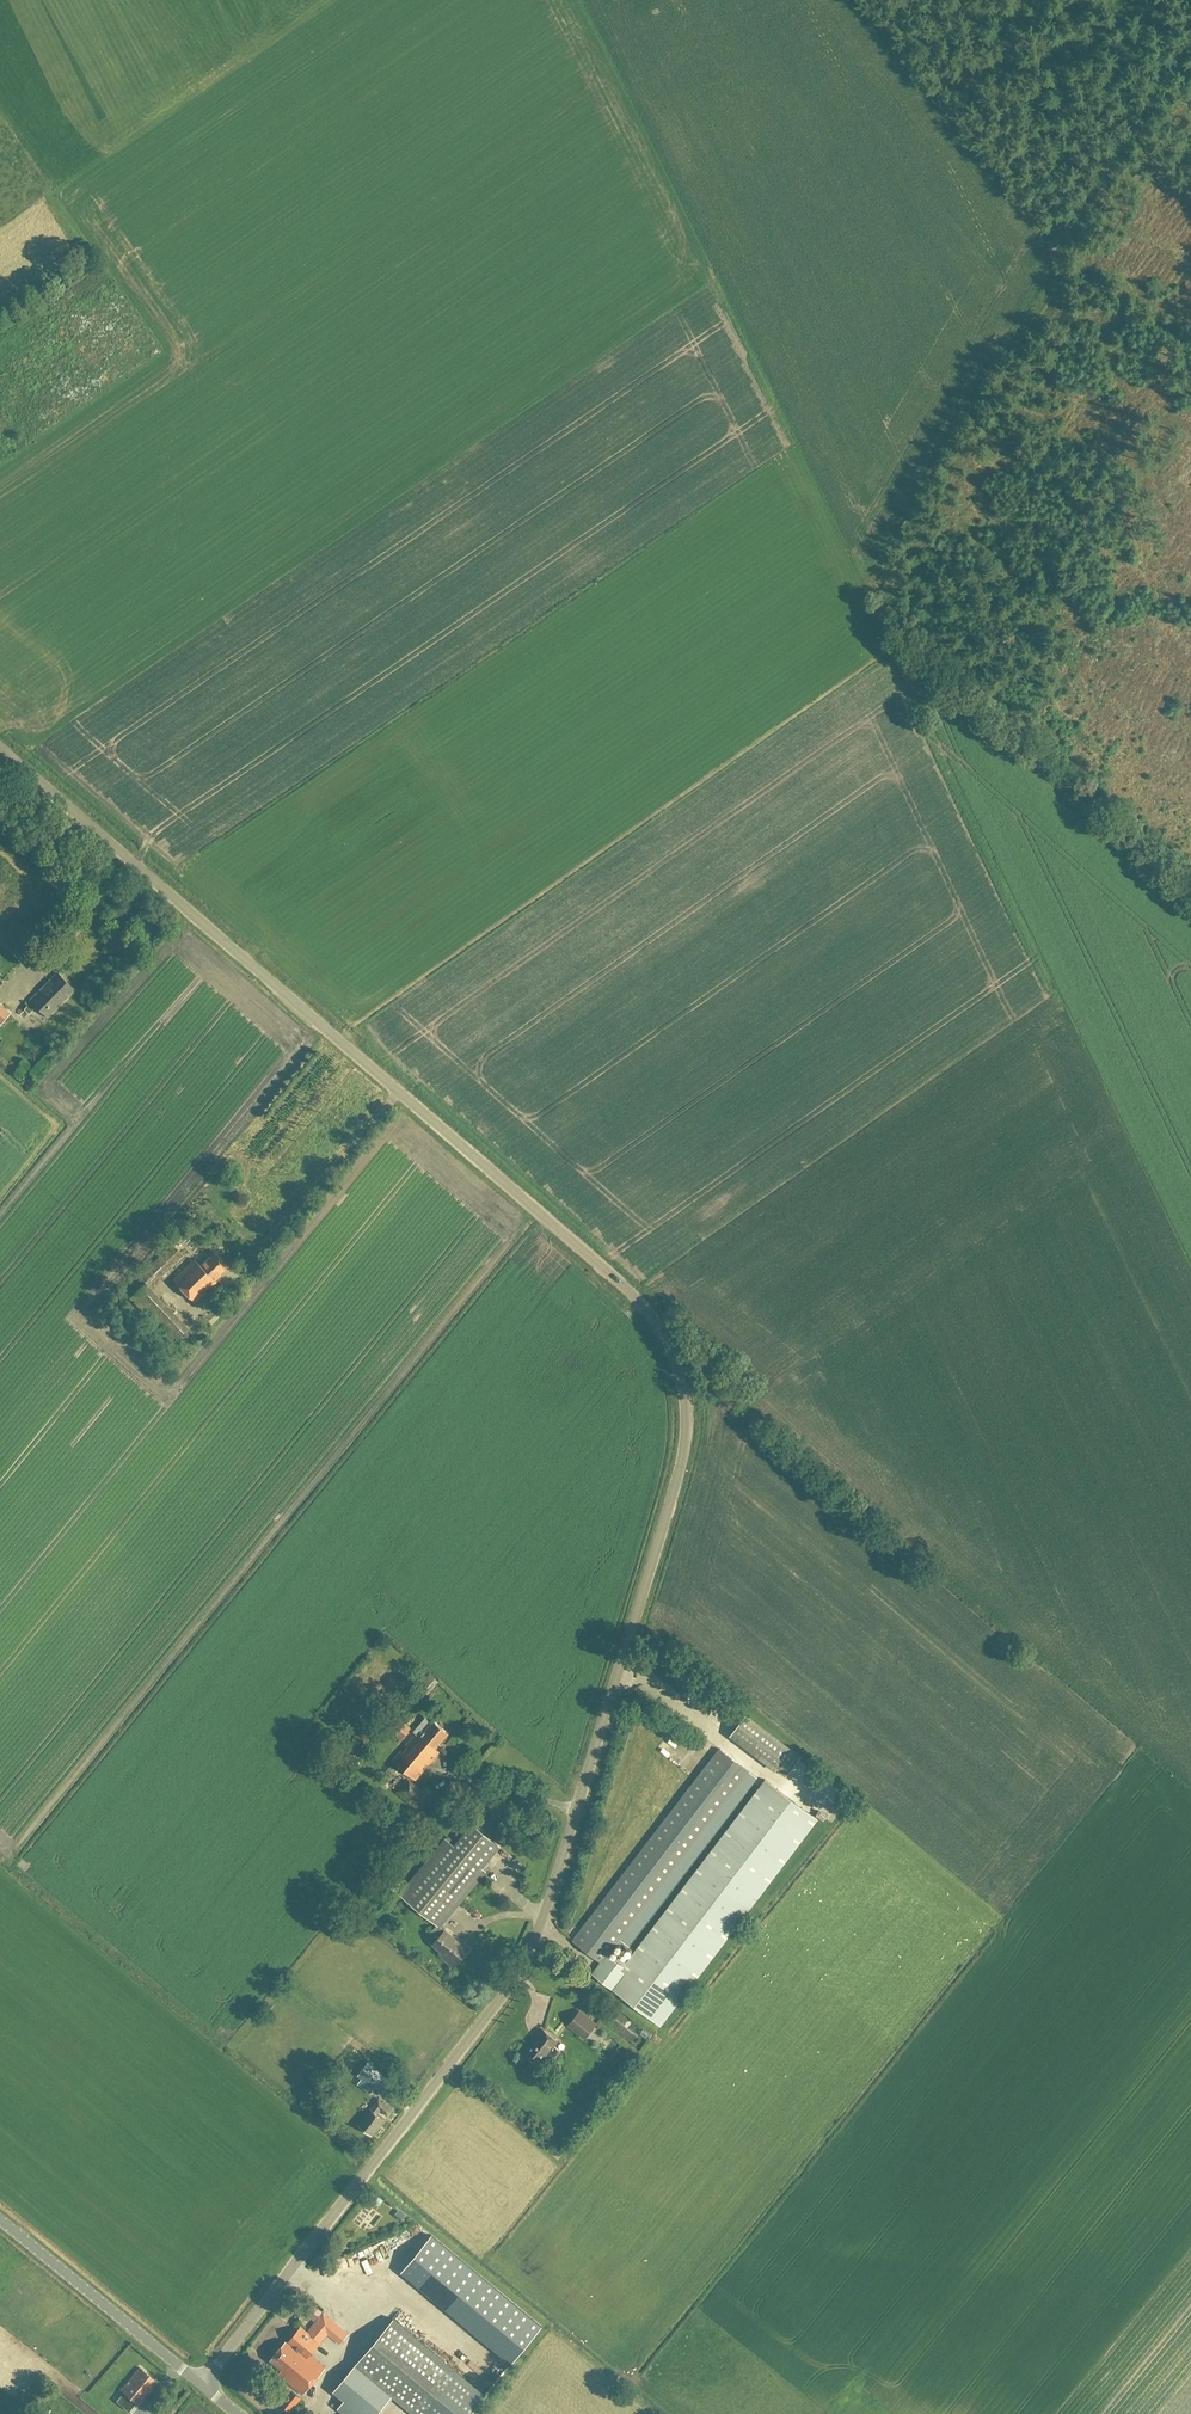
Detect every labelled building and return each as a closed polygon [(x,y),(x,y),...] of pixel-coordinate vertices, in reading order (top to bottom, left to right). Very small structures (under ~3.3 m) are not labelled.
[(48,1018),(74,990),(56,973),(30,1000),(29,1000),(31,1002),(24,1009),(29,1014),(36,1007),(47,1018),(48,1018)] [(40,1082),(48,1072),(42,1067),(34,1077),(40,1082)] [(214,1280),(228,1266),(214,1252),(200,1266),(194,1259),(172,1280),(195,1303),(216,1282),(214,1280)] [(582,1323),(575,1331),(583,1338),(590,1330),(582,1323)] [(427,1695),(438,1682),(429,1674),(418,1687),(427,1695)] [(401,1740),(411,1728),(397,1716),(386,1728),(401,1740)] [(791,1750),(746,1716),(731,1735),(776,1769),(791,1750)] [(435,1749),(448,1734),(433,1722),(420,1737),(416,1733),(406,1746),(408,1748),(403,1753),(401,1751),(392,1761),(415,1781),(424,1771),(422,1769),(426,1764),(428,1765),(439,1753),(435,1749)] [(677,1728),(659,1753),(686,1772),(704,1747),(677,1728)] [(765,1780),(620,1970),(605,1959),(749,1772),(720,1750),(573,1941),(601,1963),(592,1974),(660,2026),(817,1820),(765,1780)] [(791,1750),(776,1769),(785,1776),(800,1757),(791,1750)] [(408,1779),(396,1793),(422,1813),(433,1799),(408,1779)] [(831,1785),(823,1787),(826,1795),(833,1793),(831,1785)] [(820,1811),(816,1816),(824,1822),(827,1817),(820,1811)] [(444,1931),(440,1928),(485,1872),(482,1869),(500,1847),(472,1824),(454,1847),(445,1839),(399,1895),(437,1926),(430,1934),(437,1940),(433,1945),(456,1964),(468,1950),(444,1931)] [(393,1887),(406,1873),(397,1865),(385,1880),(393,1887)] [(569,2026),(578,2033),(585,2038),(596,2024),(580,2012),(569,2026)] [(540,2063),(558,2041),(543,2029),(525,2052),(540,2063)] [(382,2096),(393,2081),(368,2063),(357,2076),(382,2096)] [(387,2116),(392,2110),(378,2100),(358,2125),(372,2136),(384,2121),(376,2115),(380,2111),(387,2116)] [(414,2218),(387,2252),(406,2267),(425,2282),(452,2249),(433,2233),(414,2218)] [(383,2245),(376,2246),(379,2262),(387,2260),(383,2245)] [(393,2272),(382,2292),(394,2298),(390,2305),(403,2311),(408,2302),(401,2298),(404,2293),(400,2291),(406,2279),(393,2272)] [(312,2303),(304,2312),(314,2321),(322,2311),(312,2303)] [(339,2345),(348,2336),(323,2314),(307,2333),(300,2327),(287,2343),(285,2341),(269,2360),(281,2370),(278,2374),(303,2395),(325,2368),(309,2355),(319,2343),(319,2344),(327,2334),(339,2345)] [(413,2413),(471,2413),(486,2395),(458,2373),(393,2319),(355,2366),(392,2397),(413,2413)] [(392,2397),(355,2366),(330,2396),(342,2405),(335,2412),(337,2413),(378,2413),(392,2397)] [(140,2369),(121,2391),(138,2405),(156,2383),(140,2369)] [(292,2391),(281,2405),(290,2412),(301,2399),(292,2391)]
